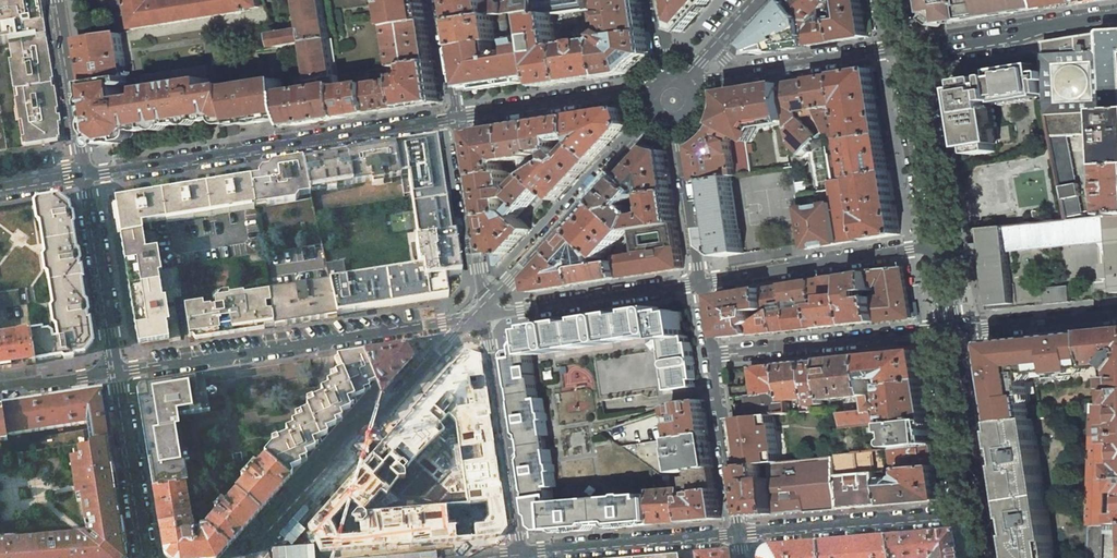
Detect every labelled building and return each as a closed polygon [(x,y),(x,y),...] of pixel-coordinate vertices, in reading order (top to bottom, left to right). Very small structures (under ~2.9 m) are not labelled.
[(82,40),(90,38),(84,0),(76,0),(82,40)] [(149,8),(148,0),(129,0),(129,5),(127,5),(128,10),(130,10),(132,21),(130,22),(130,25),(132,25),(133,29),(250,11),(250,9),(260,8),(259,0),(200,0),(149,8)] [(149,8),(200,0),(148,0),(149,8)] [(379,4),(378,0),(332,0),(341,56),(332,57),(323,0),(299,0),(304,31),(272,36),(281,80),(284,79),(286,87),(335,78),(335,74),(388,64),(379,4)] [(429,20),(426,0),(382,0),(382,1),(388,0),(392,27),(429,20)] [(456,21),(489,16),(488,7),(487,0),(453,0),(456,21)] [(501,3),(491,4),(488,7),(489,16),(494,15),(499,14),(505,13),(507,13),(531,9),(530,0),(501,0),(501,3)] [(531,9),(532,18),(553,15),(592,9),(591,2),(604,0),(530,0),(531,9)] [(610,32),(617,36),(649,32),(644,0),(605,0),(610,32)] [(672,8),(675,8),(678,28),(683,30),(711,0),(671,0),(672,8)] [(672,8),(672,9),(675,30),(684,33),(713,0),(711,0),(683,30),(678,28),(675,8),(672,8)] [(791,0),(789,0),(750,42),(758,52),(758,54),(812,46),(809,24),(808,21),(791,0)] [(808,21),(809,24),(817,23),(817,19),(831,6),(834,3),(832,0),(791,0),(808,21)] [(841,11),(836,12),(837,19),(840,42),(851,40),(869,37),(869,36),(864,0),(840,0),(841,11)] [(934,10),(940,9),(951,17),(952,25),(974,21),(996,17),(993,0),(932,0),(934,10)] [(996,17),(1045,9),(1043,0),(993,0),(996,17)] [(1086,3),(1086,0),(1043,0),(1045,9),(1065,6),(1086,3)] [(0,10),(0,46),(9,45),(44,39),(38,4),(0,10)] [(831,6),(817,19),(817,23),(833,20),(831,6)] [(934,15),(947,25),(952,25),(951,17),(940,9),(934,10),(934,15)] [(489,16),(456,21),(460,48),(499,41),(503,40),(502,37),(498,38),(494,15),(489,16)] [(541,77),(542,87),(571,83),(567,45),(558,47),(553,15),(532,18),(534,32),(541,77)] [(817,23),(809,24),(812,46),(840,42),(837,19),(833,20),(817,23)] [(429,20),(392,27),(391,27),(397,67),(400,67),(435,61),(429,20)] [(499,41),(460,48),(467,89),(541,77),(534,32),(510,36),(508,36),(508,39),(503,40),(499,41)] [(637,65),(643,61),(652,55),(649,32),(617,36),(610,32),(610,33),(607,35),(606,34),(604,35),(605,36),(600,39),(604,43),(609,77),(630,74),(637,65)] [(1049,76),(1049,77),(1049,78),(1048,80),(1047,81),(1042,81),(1044,94),(1043,94),(1047,115),(1104,111),(1116,110),(1116,32),(1104,33),(1045,42),(1049,74),(1049,75),(1049,76)] [(82,40),(89,83),(128,77),(121,33),(90,38),(82,40)] [(9,45),(25,147),(49,144),(51,141),(50,141),(49,134),(55,133),(58,130),(44,39),(9,45)] [(600,39),(567,45),(571,83),(609,77),(604,43),(600,39)] [(0,46),(0,152),(25,147),(9,45),(0,46)] [(407,108),(441,103),(441,102),(435,61),(400,67),(407,108)] [(137,132),(208,120),(207,115),(220,113),(221,118),(223,126),(239,124),(233,87),(233,85),(211,88),(210,79),(208,79),(206,66),(143,76),(146,92),(124,95),(122,87),(126,86),(129,83),(128,77),(89,83),(93,110),(95,109),(98,127),(96,127),(98,142),(103,146),(121,143),(121,140),(131,139),(137,132)] [(393,82),(372,85),(377,112),(407,108),(400,67),(397,67),(370,72),(371,80),(393,77),(393,82)] [(1046,72),(1039,73),(1038,71),(1030,72),(1029,68),(1028,68),(1027,67),(1026,68),(1025,69),(1022,69),(1021,69),(1020,68),(1019,69),(1018,70),(1015,70),(1014,70),(1013,70),(1011,70),(1011,72),(1008,72),(1007,71),(1005,71),(1004,71),(1003,73),(1001,73),(1000,72),(998,72),(997,74),(997,76),(993,77),(992,78),(993,84),(990,85),(988,79),(988,78),(987,78),(966,82),(965,84),(967,99),(964,100),(963,102),(964,103),(965,104),(966,106),(965,107),(965,109),(965,110),(966,111),(967,114),(966,115),(966,116),(966,117),(967,118),(968,120),(967,121),(967,123),(968,125),(969,126),(970,132),(965,134),(967,148),(972,147),(973,155),(974,156),(975,156),(994,152),(995,152),(996,151),(993,128),(996,127),(997,125),(996,123),(995,123),(994,120),(995,119),(995,117),(995,116),(994,116),(993,113),(994,112),(994,111),(994,109),(993,109),(992,106),(993,105),(993,103),(998,102),(998,104),(1000,105),(1002,105),(1003,104),(1005,103),(1006,103),(1007,104),(1009,104),(1010,103),(1013,102),(1013,103),(1014,103),(1017,103),(1017,101),(1020,101),(1021,102),(1024,102),(1024,101),(1024,100),(1027,100),(1028,101),(1030,101),(1031,99),(1031,93),(1038,92),(1039,95),(1043,94),(1044,94),(1042,81),(1047,81),(1048,80),(1049,78),(1049,77),(1049,76),(1049,75),(1049,74),(1046,72)] [(874,69),(839,75),(844,107),(846,118),(849,140),(885,134),(874,69)] [(349,117),(377,112),(372,85),(371,80),(370,72),(342,77),(349,117)] [(821,77),(809,79),(814,109),(829,107),(834,106),(835,109),(844,107),(839,75),(821,77)] [(292,116),(294,125),(349,117),(342,77),(335,78),(286,87),(292,116)] [(258,122),(273,119),(292,116),(286,87),(284,79),(281,80),(233,87),(239,124),(258,121),(258,122)] [(795,81),(782,83),(787,113),(797,111),(814,109),(809,79),(795,81)] [(721,115),(717,125),(738,136),(744,139),(759,129),(788,127),(787,113),(782,83),(755,88),(723,93),(723,100),(723,108),(721,115)] [(829,107),(814,109),(826,136),(832,143),(845,141),(835,121),(830,111),(829,107)] [(580,144),(596,160),(629,125),(625,116),(623,108),(574,116),(578,138),(580,144)] [(1104,111),(1105,134),(1107,166),(1116,165),(1116,110),(1104,111)] [(797,111),(787,113),(791,146),(818,138),(799,118),(797,111)] [(1104,111),(1047,115),(1052,137),(1068,136),(1105,134),(1104,111)] [(574,116),(537,122),(542,153),(549,152),(552,154),(553,154),(554,154),(555,153),(556,152),(557,151),(558,150),(559,149),(558,148),(561,141),(578,138),(574,116)] [(846,118),(835,121),(845,141),(849,140),(846,118)] [(537,122),(510,126),(515,160),(526,159),(526,160),(528,160),(528,158),(533,158),(533,156),(542,154),(542,153),(537,122)] [(738,176),(734,144),(738,136),(717,125),(717,126),(707,139),(699,144),(693,147),(699,182),(733,177),(738,176)] [(474,131),(473,132),(480,176),(505,172),(503,164),(505,162),(506,163),(508,163),(508,161),(515,160),(510,126),(474,131)] [(855,178),(891,172),(885,134),(849,140),(845,141),(832,143),(833,152),(837,181),(846,180),(850,179),(855,178)] [(738,136),(734,144),(738,176),(752,174),(751,159),(748,141),(744,139),(738,136)] [(1068,136),(1052,137),(1054,146),(1058,168),(1074,167),(1068,136)] [(346,278),(329,280),(330,282),(337,315),(368,310),(448,298),(445,278),(461,275),(460,265),(459,257),(455,236),(453,236),(446,191),(442,169),(438,139),(435,140),(435,137),(395,144),(402,184),(403,194),(411,193),(411,196),(418,241),(416,242),(416,244),(412,244),(414,255),(418,255),(419,267),(346,278)] [(395,144),(303,158),(309,191),(311,190),(324,188),(324,190),(327,190),(327,192),(329,192),(329,190),(335,189),(335,191),(338,191),(337,188),(340,188),(339,186),(372,181),(373,185),(384,183),(383,179),(396,177),(398,185),(402,184),(395,144)] [(546,165),(531,174),(545,188),(558,201),(577,180),(596,160),(580,144),(568,157),(559,149),(558,150),(557,151),(556,152),(555,153),(554,154),(553,154),(552,154),(552,161),(549,163),(547,161),(545,163),(546,165)] [(652,147),(624,178),(640,193),(644,189),(647,187),(648,195),(673,191),(670,173),(667,151),(652,147)] [(262,169),(259,173),(259,176),(250,177),(255,207),(295,201),(299,196),(298,193),(309,191),(303,158),(272,163),(262,169)] [(1107,166),(1107,173),(1105,173),(1105,176),(1108,176),(1109,203),(1106,203),(1106,206),(1109,206),(1110,217),(1116,216),(1116,165),(1107,166)] [(1074,167),(1058,168),(1062,187),(1078,184),(1074,167)] [(505,172),(480,176),(486,216),(508,213),(508,200),(515,199),(516,189),(513,189),(513,186),(512,187),(510,173),(508,172),(505,172)] [(891,172),(855,178),(855,181),(860,206),(859,206),(859,208),(860,208),(865,240),(901,235),(891,172)] [(531,174),(516,189),(515,199),(520,203),(514,215),(519,218),(545,188),(531,174)] [(601,202),(631,229),(633,230),(639,216),(628,206),(640,193),(624,178),(622,176),(599,201),(601,202)] [(250,177),(115,199),(121,235),(143,231),(150,230),(149,223),(252,206),(252,209),(256,209),(255,207),(250,177)] [(733,177),(699,182),(703,215),(708,247),(722,257),(744,253),(733,177)] [(837,181),(833,182),(836,203),(842,244),(857,241),(846,180),(837,181)] [(1078,184),(1062,187),(1064,198),(1080,196),(1081,196),(1078,184)] [(636,230),(678,224),(675,208),(673,191),(648,195),(651,214),(639,216),(633,230),(636,230)] [(1080,196),(1064,198),(1067,215),(1083,212),(1080,196)] [(37,201),(36,202),(35,204),(38,220),(40,222),(40,223),(44,244),(45,244),(45,238),(52,236),(73,233),(72,227),(74,224),(72,216),(70,214),(68,206),(57,198),(37,201)] [(601,202),(575,231),(600,255),(605,259),(631,229),(601,202)] [(807,245),(808,249),(842,244),(836,203),(801,209),(807,245)] [(508,213),(486,216),(491,250),(508,256),(532,230),(519,218),(514,215),(508,213)] [(981,229),(982,243),(972,245),(973,255),(974,255),(974,260),(983,259),(988,305),(989,306),(1013,304),(1008,251),(1112,241),(1114,264),(1106,265),(1107,280),(1115,279),(1116,293),(1116,216),(1110,217),(1084,219),(1071,221),(981,229)] [(623,278),(684,268),(678,224),(636,230),(637,233),(635,234),(620,255),(621,262),(623,278)] [(143,231),(121,235),(138,343),(169,338),(165,314),(168,313),(167,305),(164,305),(158,269),(157,264),(160,264),(159,255),(156,256),(154,247),(146,249),(143,231)] [(555,252),(572,267),(579,260),(581,262),(582,268),(598,265),(597,258),(600,255),(575,231),(555,252)] [(44,257),(46,272),(49,274),(51,285),(60,284),(80,281),(80,279),(82,279),(81,269),(79,269),(78,263),(79,261),(78,253),(76,251),(73,233),(52,236),(45,238),(45,244),(44,244),(46,254),(44,257)] [(508,256),(491,250),(493,266),(497,268),(508,256)] [(555,252),(530,279),(533,292),(582,284),(579,270),(573,272),(572,267),(555,252)] [(250,264),(265,262),(264,260),(263,253),(248,255),(250,264)] [(602,281),(623,278),(621,262),(606,264),(598,265),(582,268),(579,270),(582,284),(602,281)] [(906,267),(870,271),(870,272),(872,287),(882,286),(882,289),(883,288),(885,296),(874,297),(879,322),(914,318),(906,267)] [(870,272),(846,276),(848,293),(864,291),(867,291),(873,290),(872,287),(870,272)] [(846,276),(814,281),(816,300),(825,299),(834,298),(848,296),(848,293),(846,276)] [(57,324),(59,339),(55,339),(56,346),(58,357),(62,357),(66,358),(73,357),(75,355),(85,353),(93,343),(89,321),(87,322),(85,314),(88,312),(86,304),(84,302),(80,281),(60,284),(51,285),(54,303),(52,306),(54,321),(57,324)] [(814,281),(786,285),(790,310),(809,308),(808,300),(816,300),(814,281)] [(274,326),(337,316),(337,315),(330,282),(270,291),(274,326)] [(786,285),(764,289),(767,307),(776,306),(777,309),(776,310),(776,313),(790,311),(790,310),(786,285)] [(1070,287),(1045,289),(1046,305),(1071,302),(1070,287)] [(750,326),(757,321),(768,314),(767,307),(764,289),(716,297),(719,317),(722,338),(753,334),(750,326)] [(0,293),(0,308),(19,305),(17,290),(0,293)] [(209,336),(272,326),(274,326),(270,291),(244,295),(244,293),(229,295),(228,292),(221,293),(216,299),(215,299),(216,308),(211,308),(210,307),(203,308),(202,304),(184,306),(189,336),(209,334),(209,336)] [(864,291),(848,293),(848,296),(851,325),(879,322),(874,297),(865,298),(864,291)] [(825,299),(816,300),(817,307),(819,328),(851,325),(848,296),(834,298),(834,302),(832,302),(832,304),(825,305),(825,299)] [(809,308),(790,310),(790,311),(792,331),(819,328),(817,307),(809,308)] [(536,329),(529,330),(530,340),(531,345),(533,355),(545,353),(554,352),(554,350),(558,351),(561,349),(562,351),(605,344),(604,342),(608,343),(612,341),(612,343),(655,336),(655,334),(659,335),(662,333),(666,362),(668,361),(667,365),(669,368),(667,369),(671,390),(695,387),(695,383),(694,380),(697,379),(695,365),(693,365),(694,361),(694,360),(692,358),(692,343),(689,343),(688,336),(685,337),(681,312),(674,314),(674,311),(660,313),(659,310),(656,308),(651,310),(651,309),(636,311),(637,314),(623,316),(622,313),(607,315),(608,317),(605,316),(604,316),(601,318),(601,316),(586,319),(586,322),(585,322),(584,319),(557,323),(557,325),(554,324),(552,324),(550,326),(550,324),(535,326),(536,329)] [(753,334),(778,332),(776,313),(776,310),(768,314),(757,321),(750,326),(753,334)] [(790,311),(776,313),(778,332),(792,331),(790,311)] [(1092,333),(1098,367),(1098,368),(1101,368),(1100,365),(1113,363),(1113,366),(1115,367),(1116,365),(1116,330),(1092,333)] [(0,337),(0,368),(36,363),(36,361),(31,332),(30,332),(30,331),(28,331),(28,333),(0,337)] [(31,332),(36,361),(58,357),(56,346),(55,339),(53,340),(52,335),(48,332),(42,333),(42,331),(31,332)] [(1028,372),(1047,371),(1058,370),(1058,376),(1081,374),(1080,369),(1098,367),(1092,333),(987,344),(999,423),(1032,419),(1034,419),(1029,395),(1032,395),(1028,372)] [(507,355),(511,383),(531,379),(534,379),(536,378),(537,378),(534,360),(533,355),(531,345),(530,340),(520,341),(517,346),(518,350),(510,351),(507,355)] [(405,344),(364,351),(376,380),(381,393),(413,358),(405,344)] [(328,386),(320,389),(323,394),(312,399),(314,402),(306,405),(308,409),(319,438),(321,442),(342,418),(340,413),(350,409),(349,405),(357,402),(355,397),(364,393),(376,380),(364,351),(337,355),(343,369),(335,373),(337,378),(327,382),(328,386)] [(919,351),(865,356),(868,379),(886,377),(888,378),(889,385),(924,381),(919,351)] [(448,371),(465,401),(467,410),(469,423),(490,420),(486,393),(480,358),(464,353),(448,371)] [(865,356),(826,360),(830,399),(855,397),(855,398),(857,398),(857,397),(864,396),(870,395),(869,386),(868,379),(865,356)] [(826,360),(808,362),(813,398),(814,410),(826,409),(825,399),(830,399),(826,360)] [(808,362),(783,364),(787,392),(788,400),(813,398),(808,362)] [(783,364),(751,367),(753,381),(755,396),(776,393),(787,392),(783,364)] [(465,401),(448,371),(423,399),(445,419),(447,417),(455,423),(455,425),(461,424),(469,423),(467,410),(465,401)] [(1105,372),(1099,373),(1103,391),(1108,391),(1105,372)] [(179,426),(178,417),(210,410),(207,394),(206,390),(204,375),(150,385),(150,388),(148,388),(148,391),(146,392),(146,394),(144,395),(144,399),(139,400),(144,432),(179,426)] [(516,388),(520,417),(516,417),(518,426),(523,437),(539,433),(545,432),(544,422),(548,421),(549,419),(549,415),(547,413),(545,399),(540,399),(537,378),(536,378),(534,379),(531,379),(511,383),(512,385),(516,388)] [(900,423),(911,422),(927,420),(930,420),(924,381),(889,385),(884,385),(886,401),(881,407),(884,411),(887,408),(889,424),(890,424),(895,423),(900,423)] [(209,395),(212,397),(216,396),(218,394),(217,390),(214,389),(206,390),(207,394),(209,394),(209,395)] [(1103,391),(1105,405),(1107,405),(1115,405),(1116,404),(1116,390),(1108,391),(1103,391)] [(100,391),(2,406),(7,435),(87,423),(90,442),(92,441),(108,439),(100,391)] [(755,396),(748,396),(749,405),(750,417),(775,414),(790,413),(789,403),(778,404),(776,393),(755,396)] [(862,412),(841,415),(843,427),(843,428),(875,425),(874,415),(873,412),(872,406),(871,396),(870,395),(864,396),(865,406),(861,406),(862,412)] [(423,399),(352,479),(374,498),(375,498),(385,486),(387,488),(437,433),(435,431),(445,419),(423,399)] [(686,401),(672,406),(674,417),(671,418),(672,424),(674,424),(676,438),(709,433),(706,412),(704,400),(686,401)] [(1105,405),(1094,405),(1093,413),(1092,437),(1107,436),(1107,424),(1108,423),(1107,405),(1105,405)] [(1,443),(1,440),(8,439),(7,435),(2,406),(0,407),(0,443),(1,443)] [(287,434),(277,439),(278,442),(271,445),(264,453),(267,456),(285,473),(290,477),(292,474),(290,470),(300,466),(307,458),(305,453),(315,448),(312,441),(319,438),(308,409),(300,413),(302,418),(291,422),(293,426),(285,429),(287,434)] [(775,414),(750,417),(734,419),(737,441),(741,467),(762,465),(771,464),(775,463),(774,454),(779,453),(775,414)] [(1047,497),(1035,418),(1034,419),(1032,419),(999,423),(1012,501),(1047,497)] [(455,425),(459,457),(471,455),(494,452),(490,420),(469,423),(461,424),(455,425)] [(896,432),(896,439),(894,441),(893,443),(894,445),(895,448),(934,444),(932,432),(931,430),(929,429),(927,420),(911,422),(900,423),(895,423),(890,424),(891,432),(896,432)] [(144,432),(153,487),(185,482),(188,482),(185,463),(184,454),(179,426),(144,432)] [(228,426),(215,428),(216,435),(229,434),(228,426)] [(523,437),(527,462),(543,459),(549,458),(545,432),(539,433),(523,437)] [(676,438),(674,439),(675,448),(674,449),(675,459),(678,473),(684,472),(690,471),(714,467),(710,444),(709,433),(676,438)] [(1107,436),(1092,437),(1091,481),(1105,480),(1107,436)] [(73,450),(83,527),(121,520),(109,445),(108,439),(92,441),(89,444),(89,447),(73,450)] [(934,444),(895,448),(897,470),(901,470),(937,466),(934,444)] [(873,450),(846,452),(835,453),(835,457),(841,509),(889,505),(887,479),(876,480),(873,450)] [(465,492),(499,487),(498,477),(494,452),(471,455),(459,457),(464,492),(465,492)] [(245,481),(236,491),(237,492),(260,511),(290,477),(285,473),(267,456),(258,466),(255,464),(242,478),(245,481)] [(777,514),(804,512),(841,509),(835,457),(775,463),(771,464),(773,478),(777,514)] [(543,459),(527,462),(524,468),(526,477),(529,477),(531,489),(547,487),(558,485),(556,473),(557,471),(556,465),(554,464),(550,465),(549,458),(543,459)] [(771,464),(762,465),(764,479),(773,478),(771,464)] [(762,465),(741,467),(745,492),(748,516),(777,514),(773,478),(764,479),(762,465)] [(896,478),(887,479),(889,505),(919,502),(943,500),(937,466),(901,470),(901,473),(904,473),(904,476),(901,479),(899,477),(896,478)] [(714,467),(690,471),(690,473),(693,473),(693,477),(686,478),(688,489),(695,488),(696,492),(717,489),(716,478),(714,467)] [(895,470),(886,471),(887,479),(896,478),(895,470)] [(352,479),(331,502),(354,522),(355,524),(373,522),(372,519),(383,518),(383,512),(365,513),(364,510),(374,498),(352,479)] [(1091,481),(1090,503),(1089,526),(1103,525),(1104,525),(1105,480),(1091,481)] [(185,482),(153,487),(155,503),(159,525),(191,520),(187,497),(185,482)] [(580,500),(556,502),(553,488),(558,487),(558,485),(547,487),(531,489),(535,514),(538,517),(540,526),(545,530),(575,528),(575,531),(584,531),(584,527),(587,526),(615,524),(613,512),(612,505),(612,502),(581,504),(580,500)] [(476,497),(501,494),(499,487),(465,492),(464,492),(465,499),(467,498),(468,498),(476,497)] [(672,490),(654,492),(655,499),(657,524),(672,523),(687,521),(686,498),(685,489),(675,490),(675,488),(672,489),(672,490)] [(696,497),(686,498),(687,521),(705,520),(722,519),(717,489),(696,492),(696,497)] [(218,512),(206,526),(228,547),(241,533),(260,511),(237,492),(225,505),(221,501),(219,503),(220,504),(215,509),(218,512)] [(480,539),(495,538),(505,525),(501,494),(476,497),(468,498),(467,498),(465,499),(466,506),(452,507),(455,541),(480,539)] [(647,495),(633,497),(631,495),(625,495),(624,497),(625,501),(612,502),(612,505),(613,512),(615,524),(627,523),(627,526),(640,525),(657,524),(655,499),(647,500),(647,495)] [(1019,548),(1021,557),(1057,557),(1047,497),(1012,501),(1019,548)] [(354,522),(331,502),(312,523),(315,525),(324,535),(339,532),(346,531),(355,530),(355,524),(354,522)] [(455,541),(452,507),(418,509),(421,544),(455,541)] [(386,547),(421,544),(418,509),(383,512),(383,518),(386,547)] [(386,547),(383,518),(372,519),(373,522),(355,524),(355,530),(357,549),(386,547)] [(159,525),(163,552),(164,554),(165,555),(168,557),(218,557),(228,547),(206,526),(200,527),(200,530),(195,531),(192,529),(192,523),(198,522),(198,519),(191,520),(159,525)] [(121,520),(83,527),(84,531),(88,534),(85,538),(86,545),(96,545),(99,545),(124,542),(121,520)] [(313,537),(318,546),(321,552),(326,552),(324,535),(315,525),(312,523),(308,528),(313,537)] [(1103,525),(1103,532),(1116,534),(1116,524),(1104,525),(1103,525)] [(1089,526),(1089,536),(1089,557),(1102,557),(1103,532),(1103,525),(1089,526)] [(346,531),(339,532),(324,535),(326,552),(357,549),(355,530),(346,531)] [(881,538),(884,557),(952,557),(948,532),(881,538)] [(86,545),(85,538),(84,539),(81,536),(63,538),(65,557),(88,557),(86,545)] [(38,557),(65,557),(63,538),(36,541),(38,557)] [(881,538),(847,541),(789,546),(765,548),(757,557),(884,557),(881,538)] [(36,541),(0,544),(0,557),(38,557),(36,541)] [(88,557),(126,557),(127,557),(124,542),(99,545),(96,545),(86,545),(88,557)]
